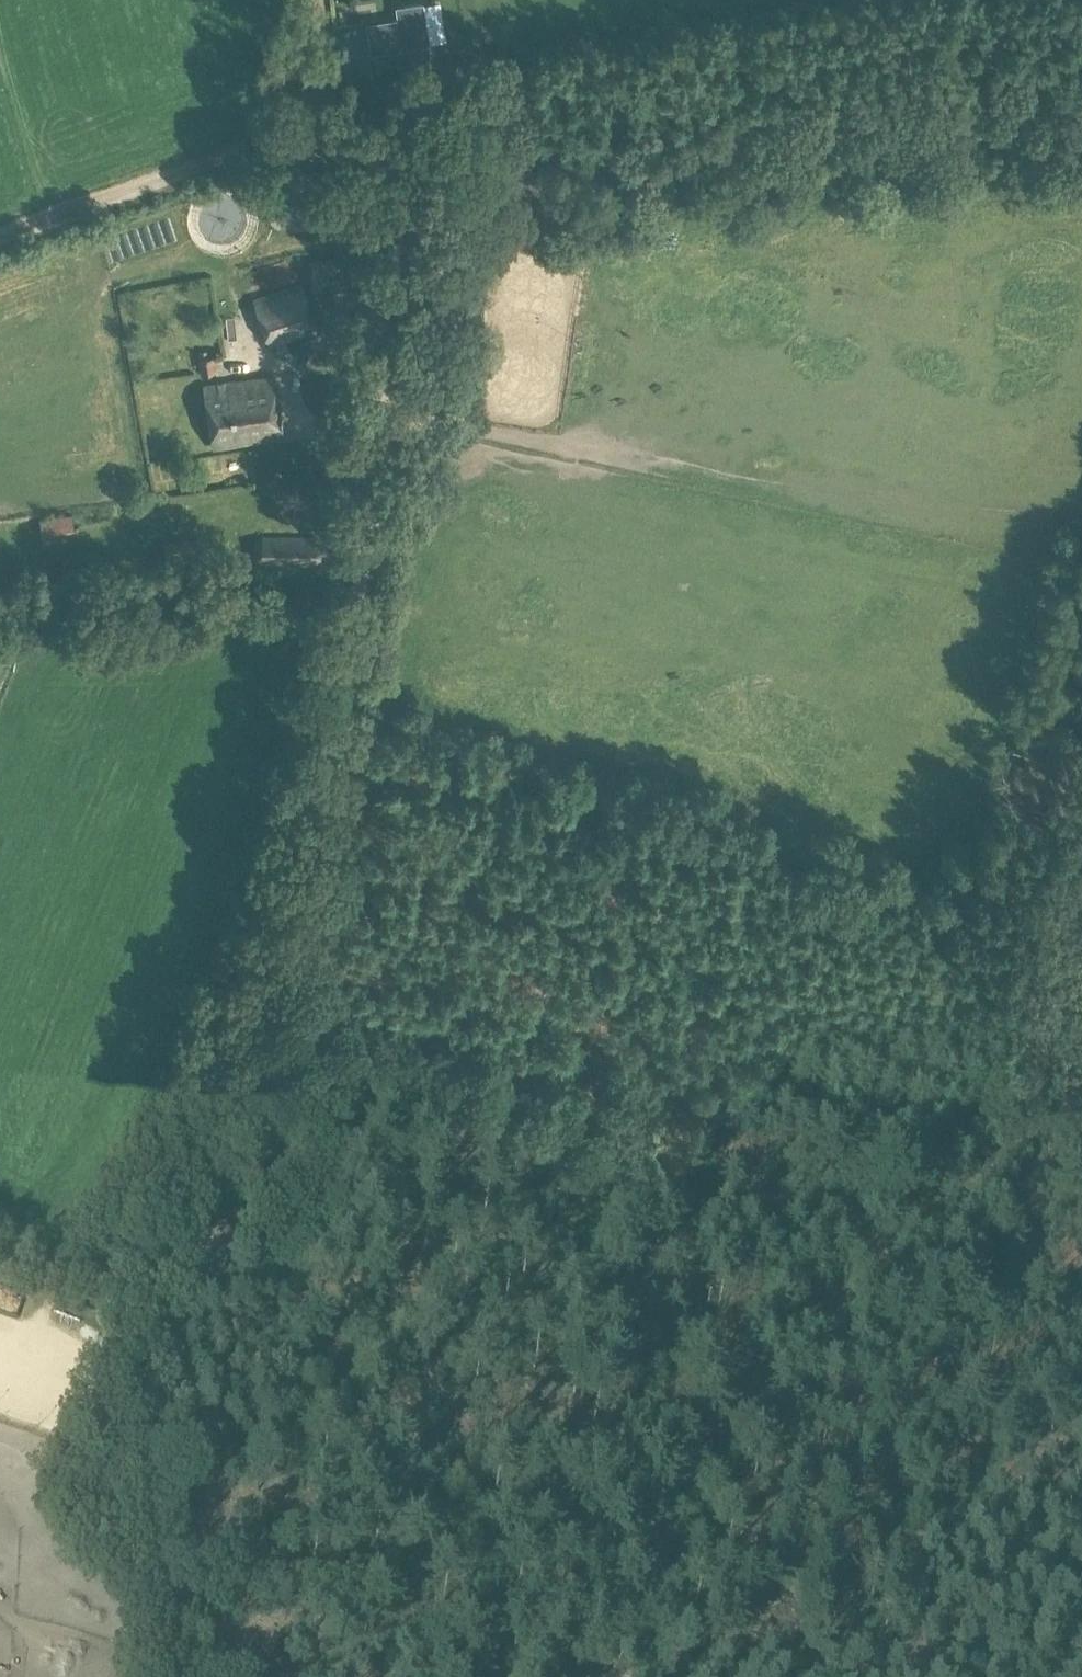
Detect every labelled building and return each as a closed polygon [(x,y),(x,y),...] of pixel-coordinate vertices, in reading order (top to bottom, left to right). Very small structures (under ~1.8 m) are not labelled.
[(374,23),(368,24),(372,52),(379,51),(396,49),(399,70),(431,65),(428,44),(422,4),(397,8),(399,19),(374,23)] [(302,285),(254,301),(268,344),(317,328),(302,285)] [(198,357),(201,374),(216,371),(213,355),(198,357)] [(272,376),(206,386),(214,447),(281,437),(272,376)] [(73,517),(38,522),(40,539),(76,534),(73,517)] [(255,545),(254,556),(262,564),(316,564),(324,557),(325,545),(317,538),(263,537),(255,545)]
